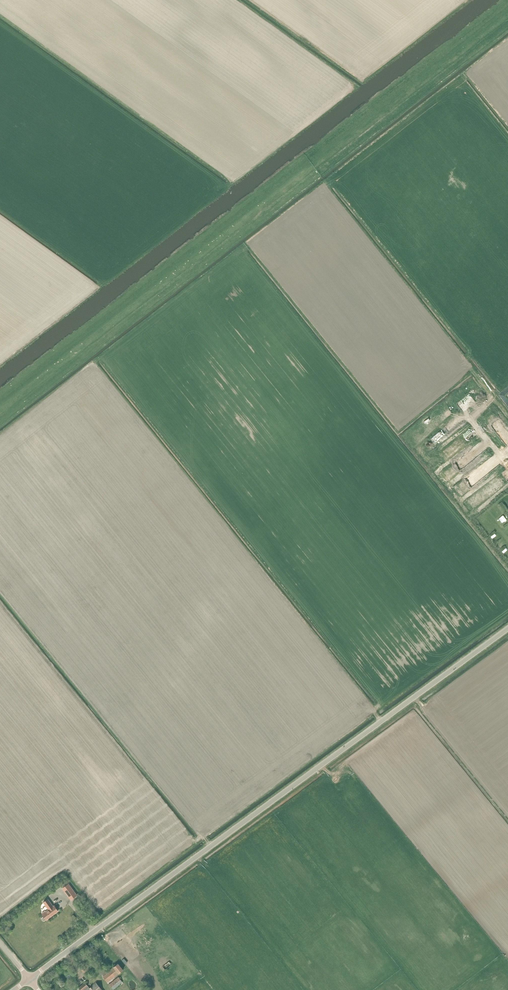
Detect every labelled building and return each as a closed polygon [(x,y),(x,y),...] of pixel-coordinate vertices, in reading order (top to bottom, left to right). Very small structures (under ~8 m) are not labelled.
[(63,888),(71,899),(76,895),(68,884),(63,888)] [(45,910),(41,913),(42,914),(46,920),(58,911),(54,905),(53,906),(48,898),(43,902),(48,909),(46,911),(45,910)] [(118,963),(102,976),(107,982),(114,977),(123,969),(118,963)] [(98,971),(102,976),(107,972),(103,967),(98,971)] [(118,977),(109,984),(113,989),(122,982),(118,977)]
